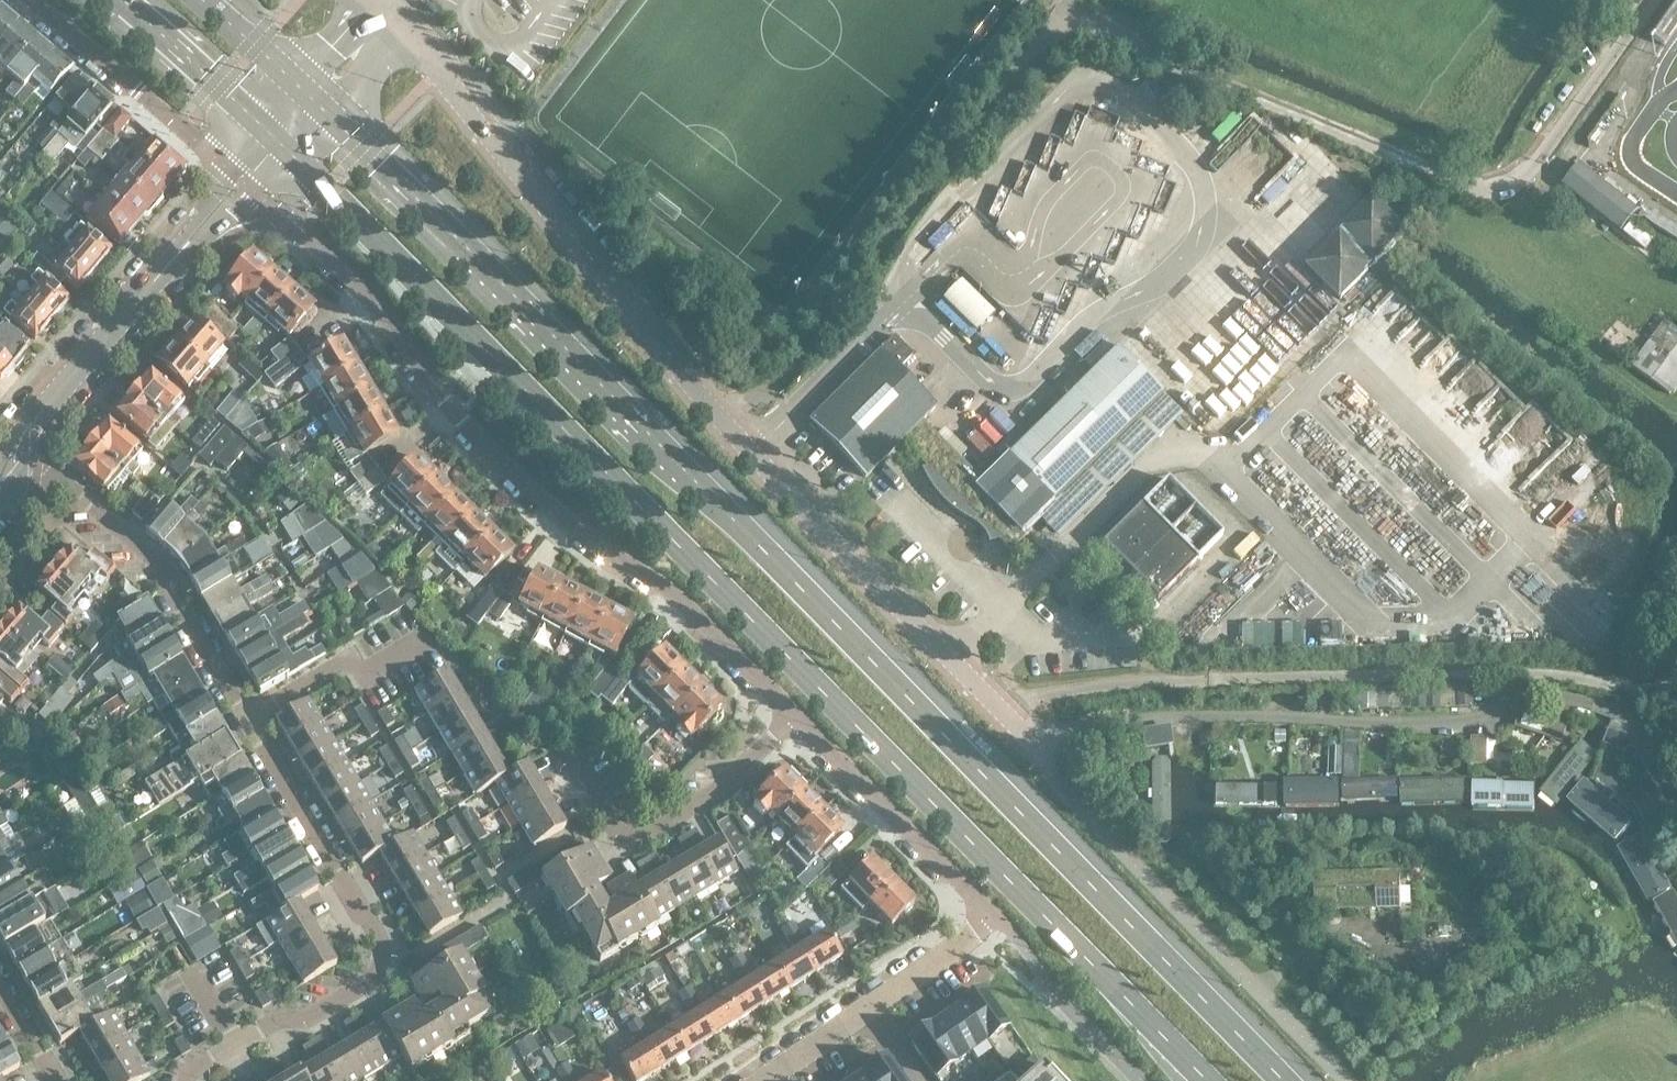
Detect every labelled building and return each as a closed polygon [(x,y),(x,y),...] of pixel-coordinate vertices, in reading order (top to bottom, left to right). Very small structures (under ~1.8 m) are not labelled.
[(1652,40),(1666,52),(1676,36),(1676,4),(1652,40)] [(19,24),(2,9),(0,11),(0,46),(19,24)] [(19,24),(0,46),(0,68),(7,74),(37,39),(19,24)] [(54,53),(37,39),(7,74),(6,75),(7,77),(6,78),(12,83),(4,92),(18,103),(27,93),(24,90),(54,53)] [(27,93),(18,103),(23,108),(33,95),(43,104),(73,69),(55,54),(24,90),(27,93)] [(37,145),(44,151),(96,89),(79,74),(56,101),(66,109),(37,145)] [(120,110),(96,89),(44,151),(45,151),(42,155),(52,164),(66,148),(64,147),(67,143),(76,150),(98,123),(105,128),(120,110)] [(4,95),(0,99),(0,109),(6,114),(14,104),(4,95)] [(104,131),(88,149),(96,156),(95,156),(102,162),(118,143),(119,142),(117,141),(115,139),(121,132),(122,132),(132,120),(120,110),(105,128),(103,130),(104,131)] [(115,139),(117,141),(119,142),(118,143),(128,151),(135,144),(122,132),(121,132),(115,139)] [(139,159),(170,186),(187,166),(156,140),(139,159)] [(88,149),(77,161),(85,168),(95,156),(96,156),(88,149)] [(133,166),(122,179),(153,205),(170,186),(139,159),(129,152),(123,158),(133,166)] [(1262,209),(1286,186),(1278,178),(1292,164),(1282,153),(1243,190),(1262,209)] [(1563,186),(1622,232),(1639,210),(1580,163),(1563,186)] [(104,185),(98,192),(137,224),(153,205),(122,179),(112,191),(104,185)] [(137,224),(98,192),(91,200),(98,207),(89,218),(120,244),(137,224)] [(41,205),(65,226),(75,213),(50,193),(41,205)] [(1304,268),(1338,301),(1406,230),(1372,197),(1304,268)] [(1654,209),(1643,224),(1660,237),(1676,247),(1676,224),(1654,209)] [(6,247),(21,229),(0,214),(0,242),(6,247)] [(1653,240),(1632,223),(1624,233),(1646,250),(1653,240)] [(81,224),(64,243),(96,271),(109,256),(108,255),(112,251),(81,224)] [(64,243),(54,255),(49,252),(43,260),(37,255),(31,261),(59,285),(65,278),(78,290),(82,285),(83,286),(96,271),(64,243)] [(226,288),(238,299),(238,300),(244,306),(274,272),(254,254),(240,270),(237,267),(226,280),(230,284),(226,288)] [(3,255),(0,259),(0,275),(3,278),(15,265),(3,255)] [(274,272),(244,306),(256,316),(243,331),(251,338),(294,289),(274,272)] [(38,288),(29,299),(54,321),(68,305),(66,304),(69,300),(39,273),(31,282),(38,288)] [(961,282),(935,309),(968,341),(994,314),(961,282)] [(294,289),(251,338),(252,339),(265,324),(277,335),(280,331),(288,338),(314,308),(294,289)] [(54,321),(29,299),(19,311),(11,305),(4,313),(35,340),(39,336),(40,337),(54,321)] [(239,329),(225,316),(209,303),(198,316),(227,342),(239,329)] [(15,366),(28,351),(27,350),(30,346),(0,320),(0,353),(15,366)] [(1631,366),(1672,396),(1676,389),(1676,329),(1665,320),(1631,366)] [(194,322),(176,342),(206,368),(223,348),(194,322)] [(1102,326),(1080,346),(1096,364),(1118,344),(1102,326)] [(1635,345),(1616,329),(1604,344),(1623,359),(1635,345)] [(913,355),(894,337),(882,349),(901,368),(913,355)] [(290,339),(271,353),(279,364),(298,349),(290,339)] [(206,368),(176,342),(158,362),(188,388),(206,368)] [(309,364),(323,387),(357,366),(343,343),(309,364)] [(972,471),(923,423),(901,443),(926,468),(921,470),(923,475),(932,489),(942,502),(954,513),(963,518),(972,524),(977,526),(984,534),(987,538),(989,544),(999,541),(1011,553),(1032,532),(1027,527),(1162,393),(1118,348),(982,482),(972,471)] [(298,349),(279,364),(265,375),(275,389),(301,368),(299,365),(306,360),(298,349)] [(938,408),(881,352),(810,422),(866,478),(901,443),(938,408)] [(0,353),(0,381),(1,380),(2,382),(15,366),(0,353)] [(238,366),(257,383),(264,376),(245,358),(238,366)] [(357,366),(323,387),(314,393),(319,401),(322,400),(321,399),(328,395),(337,409),(371,389),(357,366)] [(151,372),(133,392),(167,421),(167,422),(174,428),(180,422),(173,416),(185,402),(151,372)] [(337,409),(321,419),(335,441),(350,432),(384,411),(371,389),(337,409)] [(167,421),(133,392),(116,413),(149,442),(167,422),(167,421)] [(233,393),(222,407),(231,414),(242,400),(233,393)] [(384,411),(350,432),(364,455),(398,434),(384,411)] [(246,426),(250,430),(264,423),(263,422),(265,420),(261,415),(246,426)] [(214,419),(193,443),(203,452),(224,428),(214,419)] [(109,422),(91,443),(130,476),(131,477),(139,468),(128,459),(138,448),(109,422)] [(271,432),(264,423),(250,430),(244,434),(250,443),(254,440),(255,441),(271,432)] [(203,452),(199,457),(210,466),(215,461),(227,471),(247,448),(224,428),(203,452)] [(91,443),(73,463),(109,495),(120,483),(122,485),(130,476),(91,443)] [(203,452),(193,443),(185,452),(195,461),(199,457),(203,452)] [(288,461),(277,446),(264,453),(279,468),(288,461)] [(369,458),(349,473),(350,473),(338,482),(347,493),(358,484),(378,469),(369,458)] [(417,458),(379,496),(398,514),(405,508),(436,477),(417,458)] [(378,469),(358,484),(367,495),(386,480),(378,469)] [(436,477),(405,508),(424,527),(455,495),(436,477)] [(1167,480),(1102,545),(1158,601),(1223,536),(1167,480)] [(165,495),(156,487),(150,494),(160,502),(165,495)] [(302,500),(289,487),(277,500),(290,512),(302,500)] [(132,513),(143,522),(160,502),(150,494),(149,493),(132,513)] [(455,495),(424,527),(435,538),(416,558),(423,565),(433,555),(473,514),(455,495)] [(166,506),(145,530),(163,546),(198,504),(191,498),(186,505),(177,515),(166,506)] [(198,504),(163,546),(180,560),(204,539),(191,527),(199,517),(201,518),(211,508),(203,500),(199,505),(198,504)] [(291,516),(303,537),(325,523),(307,505),(291,516)] [(473,514),(433,555),(452,574),(461,564),(492,533),(473,514)] [(326,523),(310,533),(327,550),(343,540),(326,523)] [(492,533),(461,564),(462,564),(455,572),(473,590),(483,580),(484,580),(512,552),(492,533)] [(204,539),(180,560),(191,579),(231,556),(247,546),(242,538),(214,555),(204,539)] [(331,548),(341,565),(356,555),(343,540),(331,548)] [(382,552),(373,542),(364,551),(372,560),(382,552)] [(70,548),(53,568),(80,591),(90,580),(93,583),(94,582),(101,587),(115,570),(92,551),(84,560),(70,548)] [(359,554),(356,555),(341,565),(340,566),(352,586),(375,572),(359,554)] [(231,556),(191,579),(202,598),(203,597),(231,580),(241,574),(231,556)] [(389,564),(383,557),(376,563),(383,569),(389,564)] [(53,568),(36,588),(56,605),(48,615),(65,629),(73,620),(67,614),(74,606),(70,603),(80,591),(53,568)] [(377,571),(357,585),(369,603),(374,600),(392,589),(377,571)] [(563,584),(540,571),(521,606),(545,619),(563,584)] [(231,580),(203,597),(215,616),(270,583),(266,576),(250,585),(238,592),(231,580)] [(270,583),(215,616),(226,635),(254,618),(247,607),(259,600),(274,592),(270,585),(271,585),(270,583)] [(563,584),(545,619),(568,631),(586,597),(563,584)] [(492,585),(467,619),(478,626),(488,613),(503,593),(492,585)] [(404,607),(392,589),(374,600),(386,619),(404,607)] [(298,592),(276,604),(281,613),(303,600),(298,592)] [(421,603),(410,592),(402,601),(412,612),(421,603)] [(503,593),(488,613),(499,621),(514,601),(503,593)] [(609,609),(586,597),(568,631),(591,644),(609,609)] [(114,639),(117,644),(158,620),(146,600),(119,617),(127,631),(114,639)] [(121,613),(108,603),(101,614),(113,623),(121,613)] [(19,607),(2,627),(29,650),(39,639),(48,647),(62,632),(45,617),(39,624),(19,607)] [(609,609),(591,644),(614,656),(632,621),(609,609)] [(254,618),(226,635),(238,654),(276,631),(277,632),(293,622),(288,614),(272,623),(261,629),(254,618)] [(276,631),(238,654),(249,673),(288,650),(283,641),(309,626),(303,616),(277,632),(276,631)] [(86,636),(101,644),(110,626),(94,619),(86,636)] [(113,673),(167,641),(165,639),(167,634),(168,634),(159,619),(158,620),(117,644),(119,646),(114,649),(120,659),(109,666),(93,677),(100,685),(105,681),(113,673)] [(0,662),(0,677),(11,687),(37,657),(29,650),(2,627),(0,628),(0,660),(1,661),(0,662)] [(549,636),(538,630),(530,644),(542,650),(549,636)] [(167,642),(167,641),(113,673),(105,681),(112,688),(118,683),(123,693),(180,659),(182,658),(173,643),(171,644),(167,642)] [(288,650),(249,673),(260,692),(325,653),(321,646),(307,654),(305,650),(292,658),(288,651),(289,651),(288,650)] [(640,681),(631,691),(647,707),(657,698),(685,670),(666,651),(638,679),(640,681)] [(192,677),(180,659),(123,693),(120,694),(126,704),(141,695),(147,704),(192,677)] [(598,702),(600,699),(619,674),(608,666),(587,693),(598,702)] [(73,676),(63,667),(56,674),(66,683),(73,676)] [(657,698),(647,707),(665,725),(674,716),(675,717),(704,689),(685,670),(657,698)] [(414,691),(415,692),(427,712),(460,692),(447,671),(414,691)] [(619,674),(600,699),(612,707),(630,683),(619,674)] [(6,698),(12,703),(20,694),(11,687),(0,677),(0,705),(6,698)] [(203,696),(192,677),(147,704),(148,705),(152,703),(159,714),(159,713),(163,720),(203,696)] [(346,678),(338,683),(346,696),(354,692),(346,678)] [(512,680),(504,693),(522,708),(533,693),(512,680)] [(1438,688),(1401,689),(1401,709),(1439,708),(1438,688)] [(1458,688),(1438,688),(1439,708),(1458,708),(1458,688)] [(1473,688),(1458,688),(1458,708),(1474,708),(1473,688)] [(704,689),(675,717),(681,723),(678,727),(690,739),(695,734),(699,738),(710,726),(707,723),(722,708),(704,689)] [(1401,689),(1350,690),(1350,710),(1401,709),(1401,689)] [(68,696),(60,690),(49,702),(56,708),(68,696)] [(460,692),(427,712),(440,733),(473,713),(460,692)] [(125,706),(119,696),(103,707),(109,716),(125,706)] [(215,715),(203,696),(163,720),(146,730),(152,740),(164,733),(163,731),(168,728),(175,739),(215,715)] [(544,707),(533,697),(523,709),(534,718),(544,707)] [(309,698),(275,718),(288,739),(321,718),(309,698)] [(370,719),(362,706),(354,711),(362,724),(370,719)] [(54,726),(66,717),(56,708),(47,719),(54,726)] [(386,709),(378,714),(386,728),(394,723),(386,709)] [(1516,728),(1562,743),(1570,717),(1553,711),(1550,722),(1518,711),(1516,728)] [(473,713),(440,733),(452,753),(485,733),(473,713)] [(215,715),(175,739),(182,751),(171,758),(174,764),(225,733),(215,715)] [(67,716),(66,717),(52,731),(61,741),(77,728),(67,716)] [(321,718),(288,739),(300,759),(334,739),(321,718)] [(379,733),(370,719),(362,724),(370,738),(379,733)] [(46,734),(33,726),(25,735),(38,746),(46,734)] [(1167,728),(1143,731),(1145,749),(1169,747),(1167,728)] [(1289,730),(1271,729),(1271,743),(1289,744),(1289,730)] [(1625,736),(1609,730),(1603,744),(1624,752),(1632,748),(1625,736)] [(227,732),(225,733),(186,757),(174,764),(175,765),(145,783),(158,805),(200,780),(239,757),(241,755),(227,732)] [(485,733),(452,753),(465,774),(498,754),(485,733)] [(1365,734),(1346,733),(1346,748),(1354,748),(1354,745),(1365,745),(1365,734)] [(74,734),(61,741),(59,742),(67,755),(82,746),(74,734)] [(1120,740),(1124,760),(1146,756),(1144,749),(1142,735),(1133,738),(1120,740)] [(394,742),(402,756),(411,751),(403,737),(394,742)] [(1487,738),(1471,737),(1471,764),(1487,764),(1487,738)] [(1581,738),(1538,792),(1555,806),(1598,752),(1581,738)] [(334,739),(300,759),(313,780),(346,759),(334,739)] [(641,749),(632,739),(621,750),(628,763),(629,761),(641,749)] [(378,751),(387,765),(395,760),(387,746),(378,751)] [(1330,747),(1329,775),(1343,776),(1343,775),(1344,765),(1344,748),(1330,747)] [(650,757),(641,749),(629,761),(638,770),(650,757)] [(419,765),(411,751),(402,756),(411,770),(419,765)] [(510,774),(498,754),(465,774),(477,794),(495,783),(510,774)] [(200,780),(158,805),(159,807),(183,792),(188,800),(205,790),(210,799),(250,775),(239,757),(200,780)] [(346,759),(313,780),(325,801),(359,780),(346,759)] [(1168,759),(1147,759),(1148,842),(1169,843),(1168,759)] [(403,774),(395,760),(387,765),(395,779),(403,774)] [(528,763),(510,774),(495,783),(508,804),(540,784),(528,763)] [(1355,766),(1344,765),(1343,775),(1354,775),(1355,766)] [(110,782),(100,766),(81,777),(91,792),(110,782)] [(759,798),(754,803),(767,816),(770,813),(776,818),(804,790),(785,772),(769,787),(766,784),(755,795),(759,798)] [(63,780),(74,799),(87,791),(76,773),(63,780)] [(1468,774),(1399,776),(1400,801),(1470,800),(1468,774)] [(250,775),(210,799),(211,801),(222,794),(228,804),(218,811),(222,818),(261,794),(250,775)] [(1676,822),(1649,775),(1625,804),(1641,817),(1652,836),(1676,822)] [(1399,776),(1342,779),(1342,802),(1400,799),(1399,776)] [(1539,778),(1471,776),(1470,805),(1537,806),(1539,778)] [(419,783),(427,796),(435,791),(427,778),(419,783)] [(1340,779),(1281,779),(1282,807),(1342,807),(1340,779)] [(1634,822),(1583,779),(1565,801),(1616,843),(1634,822)] [(359,780),(325,801),(338,821),(371,801),(359,780)] [(1278,781),(1212,780),(1212,801),(1277,802),(1278,781)] [(540,784),(508,804),(520,824),(553,804),(540,784)] [(403,792),(411,806),(419,801),(411,787),(403,792)] [(804,790),(776,818),(794,837),(822,809),(804,790)] [(87,791),(74,799),(84,816),(85,815),(87,818),(99,811),(87,791)] [(444,805),(435,791),(427,796),(435,810),(444,805)] [(261,794),(222,818),(222,819),(209,827),(213,834),(240,819),(246,829),(272,813),(261,794)] [(371,801),(338,821),(350,842),(384,821),(371,801)] [(428,815),(419,801),(411,806),(419,820),(428,815)] [(553,804),(520,824),(533,845),(566,825),(553,804)] [(462,814),(470,828),(479,823),(470,809),(462,814)] [(822,809),(794,837),(795,838),(785,848),(808,870),(819,860),(814,855),(841,829),(822,809)] [(99,811),(87,818),(97,837),(110,829),(99,811)] [(272,813),(246,829),(252,840),(241,847),(241,848),(219,861),(220,863),(215,866),(218,871),(286,831),(283,831),(272,813)] [(750,843),(733,814),(717,824),(736,857),(750,843)] [(0,818),(0,844),(14,836),(7,825),(8,824),(3,816),(0,818)] [(445,823),(454,837),(463,832),(454,818),(445,823)] [(384,821),(350,842),(363,863),(378,853),(402,839),(397,832),(392,835),(384,821)] [(487,837),(479,823),(470,828),(478,842),(487,837)] [(110,829),(97,837),(108,856),(122,848),(110,829)] [(1675,885),(1644,829),(1617,844),(1649,900),(1675,885)] [(235,876),(240,884),(293,852),(292,850),(293,847),(295,846),(286,831),(218,871),(219,872),(236,862),(242,872),(235,876)] [(696,831),(687,837),(717,887),(738,874),(718,842),(707,849),(696,831)] [(471,846),(463,832),(454,837),(462,851),(471,846)] [(14,836),(0,844),(0,869),(8,864),(7,863),(16,857),(11,848),(22,841),(18,833),(14,836)] [(410,834),(402,839),(378,853),(390,874),(423,854),(410,834)] [(585,849),(578,837),(504,880),(513,894),(538,879),(575,936),(582,932),(600,963),(658,927),(655,924),(636,890),(627,877),(605,890),(617,909),(605,915),(589,891),(599,885),(604,882),(606,878),(606,875),(589,847),(585,849)] [(688,859),(677,866),(697,899),(717,887),(687,837),(677,842),(688,859)] [(143,843),(125,854),(134,869),(152,859),(143,843)] [(122,848),(108,856),(109,857),(105,859),(119,883),(136,873),(134,869),(125,854),(122,848)] [(487,856),(495,869),(503,864),(495,851),(487,856)] [(294,854),(293,852),(240,884),(245,893),(269,878),(276,888),(307,870),(308,869),(300,855),(297,855),(294,854)] [(423,854),(390,874),(403,894),(435,875),(435,874),(423,854)] [(654,856),(646,861),(676,911),(697,899),(677,866),(665,872),(654,856)] [(471,864),(479,878),(487,873),(479,859),(471,864)] [(848,882),(869,904),(893,881),(871,859),(848,882)] [(758,876),(748,860),(741,865),(750,881),(758,876)] [(808,870),(797,881),(806,890),(820,877),(828,869),(819,860),(808,870)] [(648,883),(636,890),(655,924),(676,911),(646,861),(637,866),(648,883)] [(828,869),(820,877),(831,888),(848,872),(837,861),(828,869)] [(0,869),(0,895),(20,883),(8,864),(0,869)] [(276,888),(250,903),(255,911),(265,905),(272,917),(291,905),(299,901),(318,889),(307,870),(276,888)] [(1401,872),(1317,873),(1318,911),(1402,909),(1401,872)] [(487,891),(495,887),(487,873),(479,878),(487,891)] [(435,875),(403,894),(415,915),(448,895),(455,891),(450,884),(443,888),(435,875)] [(893,881),(869,904),(890,926),(914,904),(893,881)] [(0,895),(0,921),(43,895),(47,893),(40,883),(25,892),(20,883),(0,895)] [(1676,886),(1654,899),(1676,939),(1676,888),(1676,886)] [(111,899),(106,891),(94,898),(99,906),(111,899)] [(139,919),(154,910),(145,892),(126,903),(135,921),(139,919)] [(4,949),(6,948),(56,917),(43,895),(0,921),(0,941),(4,949)] [(448,895),(415,915),(427,935),(460,915),(448,895)] [(172,933),(191,923),(177,899),(159,909),(169,926),(172,933)] [(299,901),(291,905),(272,917),(266,920),(278,941),(311,921),(299,901)] [(214,903),(198,913),(207,927),(223,918),(214,903)] [(780,914),(787,926),(816,973),(843,957),(827,932),(806,945),(793,922),(794,921),(787,908),(780,914)] [(154,910),(139,919),(149,937),(159,932),(166,928),(156,909),(154,910)] [(56,917),(6,948),(17,966),(44,950),(62,940),(51,922),(57,919),(56,917)] [(852,917),(833,929),(840,940),(859,928),(852,917)] [(311,921),(278,941),(291,961),(324,942),(311,921)] [(494,1012),(473,977),(460,954),(485,939),(477,925),(405,969),(413,981),(409,984),(424,1007),(441,996),(448,1007),(423,1022),(422,1019),(420,1017),(419,1014),(416,1008),(411,1005),(405,1006),(394,1013),(382,1020),(379,1021),(381,1024),(402,1057),(410,1071),(468,1036),(465,1029),(494,1012)] [(172,933),(169,926),(166,928),(159,932),(167,946),(176,941),(172,933)] [(796,952),(775,965),(790,989),(816,973),(787,926),(782,929),(796,952)] [(207,952),(197,935),(184,942),(195,960),(207,952)] [(44,950),(17,966),(28,985),(73,959),(62,940),(44,950)] [(324,942),(291,961),(304,982),(337,963),(324,942)] [(694,951),(689,943),(676,950),(681,959),(694,951)] [(645,956),(639,947),(631,951),(637,961),(645,956)] [(238,949),(230,953),(238,967),(246,962),(238,949)] [(742,954),(736,958),(764,1005),(790,989),(775,965),(756,977),(742,954)] [(744,983),(724,996),(739,1020),(764,1005),(736,958),(731,961),(744,983)] [(73,959),(28,985),(40,1004),(79,981),(84,978),(73,959)] [(678,960),(669,965),(672,970),(679,966),(679,962),(678,960)] [(246,962),(238,967),(246,980),(254,976),(246,962)] [(654,963),(638,973),(646,987),(647,988),(663,978),(654,963)] [(40,1004),(38,1005),(47,1019),(48,1018),(51,1019),(53,1022),(107,990),(126,978),(122,970),(85,991),(79,981),(40,1004)] [(646,987),(638,973),(622,982),(631,996),(646,987)] [(1428,993),(1417,977),(1405,985),(1415,1001),(1428,993)] [(688,986),(684,989),(713,1036),(739,1020),(724,996),(702,1009),(688,986)] [(693,1015),(673,1028),(687,1052),(713,1036),(684,989),(679,993),(693,1015)] [(107,990),(53,1022),(54,1025),(54,1028),(53,1029),(61,1043),(79,1032),(105,1016),(99,1006),(112,998),(107,990)] [(262,990),(255,995),(262,1008),(271,1003),(262,990)] [(1006,1027),(983,994),(964,1006),(987,1040),(1006,1027)] [(166,1010),(158,996),(150,1001),(158,1014),(166,1010)] [(987,1040),(964,1006),(947,1019),(970,1052),(987,1040)] [(174,1023),(166,1010),(158,1014),(166,1028),(174,1023)] [(105,1016),(79,1032),(92,1053),(124,1033),(112,1013),(105,1016)] [(359,1013),(351,1018),(382,1069),(402,1057),(381,1024),(370,1030),(359,1013)] [(353,1039),(342,1046),(362,1080),(382,1069),(351,1018),(343,1023),(353,1039)] [(638,1018),(633,1021),(661,1067),(687,1052),(673,1028),(652,1040),(638,1018)] [(970,1052),(947,1019),(929,1030),(953,1064),(970,1052)] [(633,1021),(627,1025),(641,1048),(621,1060),(633,1080),(638,1080),(661,1067),(633,1021)] [(953,1064),(929,1030),(911,1043),(934,1077),(953,1064)] [(124,1033),(92,1053),(104,1073),(137,1054),(124,1033)] [(539,1046),(532,1036),(514,1046),(522,1057),(539,1046)] [(310,1043),(334,1080),(362,1080),(342,1046),(330,1054),(320,1037),(310,1043)] [(191,1052),(182,1038),(175,1042),(183,1056),(191,1052)] [(301,1072),(306,1080),(334,1080),(310,1043),(301,1048),(311,1065),(301,1072)] [(0,1052),(0,1080),(1,1079),(20,1068),(7,1047),(0,1052)] [(104,1073),(109,1080),(140,1080),(150,1075),(137,1054),(104,1073)] [(1038,1064),(1032,1056),(1023,1065),(1030,1073),(1038,1064)] [(887,1059),(869,1072),(876,1080),(902,1080),(887,1059)] [(270,1066),(279,1080),(306,1080),(301,1072),(300,1070),(290,1076),(279,1060),(270,1066)] [(561,1067),(570,1080),(576,1080),(566,1064),(561,1067)] [(998,1071),(993,1064),(984,1070),(989,1077),(998,1071)] [(270,1066),(260,1072),(266,1080),(279,1080),(270,1066)] [(561,1067),(556,1070),(563,1080),(570,1080),(561,1067)] [(1029,1080),(1053,1080),(1042,1069),(1029,1080)] [(869,1072),(857,1080),(876,1080),(869,1072)] [(601,1073),(588,1080),(607,1080),(601,1073)]
